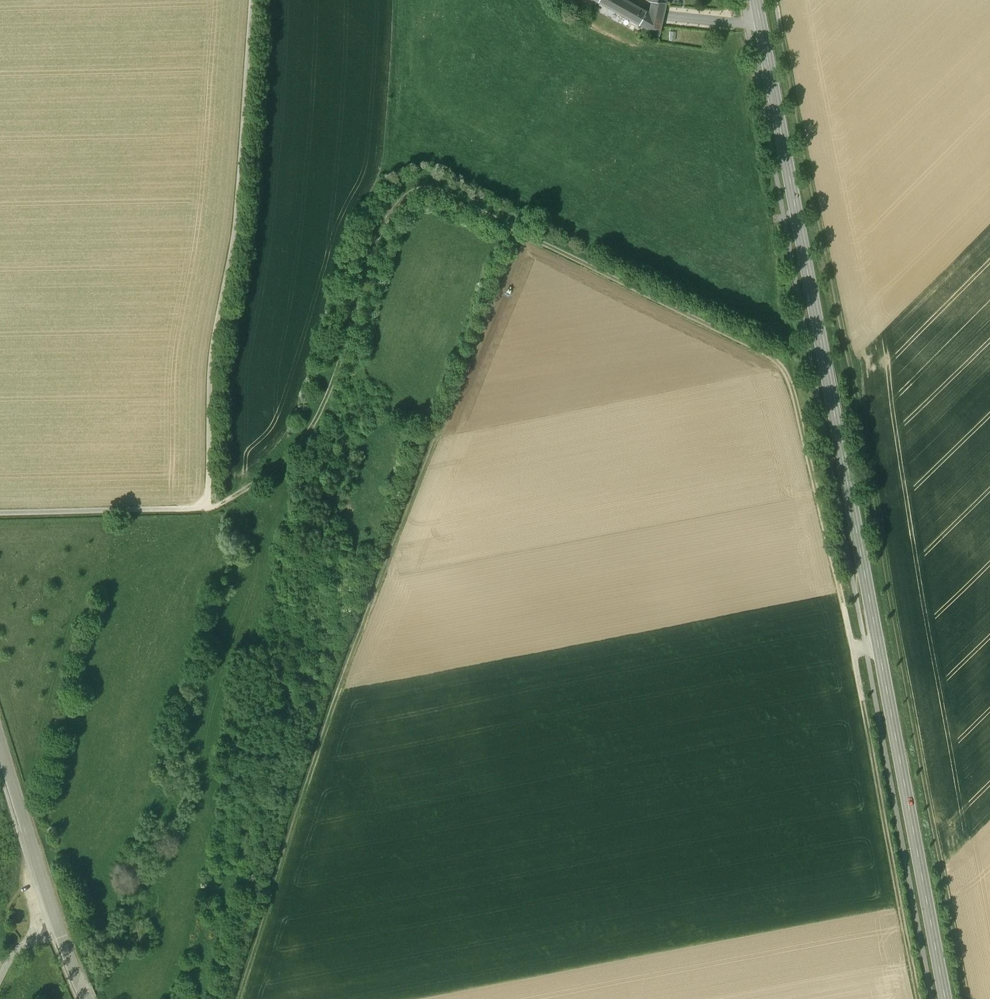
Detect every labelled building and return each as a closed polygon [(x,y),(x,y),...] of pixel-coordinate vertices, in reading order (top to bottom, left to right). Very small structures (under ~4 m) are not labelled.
[(659,34),(662,20),(649,13),(627,0),(599,0),(659,34)] [(666,1),(656,0),(652,0),(650,7),(649,13),(662,20),(664,13),(666,1)]
